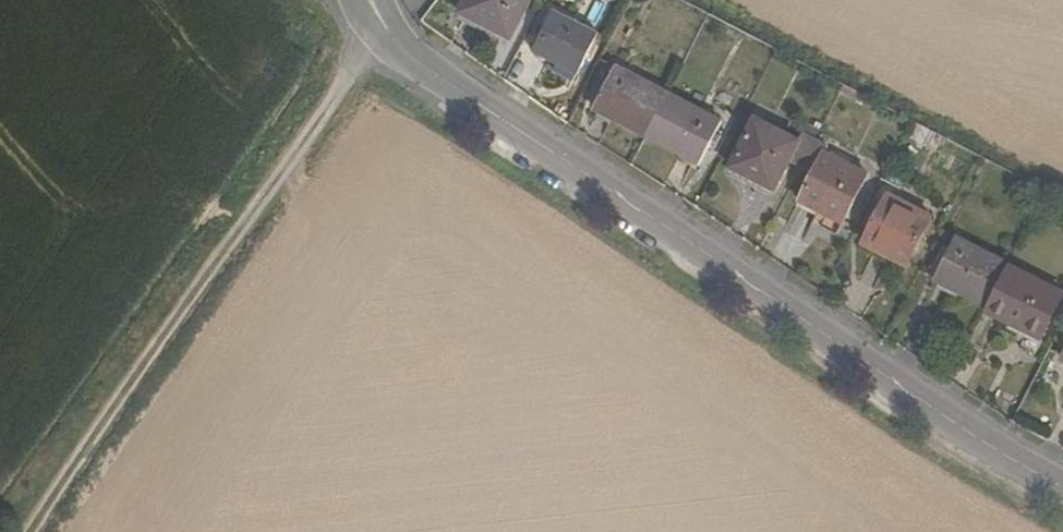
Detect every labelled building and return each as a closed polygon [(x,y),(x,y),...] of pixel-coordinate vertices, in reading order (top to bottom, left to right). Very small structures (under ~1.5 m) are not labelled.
[(460,14),(486,28),(490,21),(514,32),(530,0),(467,0),(460,14)] [(555,9),(534,50),(579,72),(599,30),(555,9)] [(486,28),(510,40),(514,32),(490,21),(486,28)] [(646,135),(667,93),(615,66),(593,108),(646,135)] [(861,93),(843,83),(839,90),(857,99),(861,93)] [(667,93),(646,135),(700,162),(721,120),(667,93)] [(799,137),(798,141),(756,119),(731,167),(774,188),(789,159),(802,165),(813,144),(799,137)] [(906,132),(925,142),(932,129),(913,120),(906,132)] [(815,138),(817,134),(800,126),(795,135),(799,137),(813,144),(815,138)] [(824,150),(827,144),(815,138),(813,144),(802,165),(814,171),(800,199),(818,209),(822,207),(844,219),(867,173),(824,150)] [(932,214),(888,191),(863,240),(907,263),(932,214)] [(818,209),(842,221),(844,219),(822,207),(818,209)] [(1007,264),(1007,263),(954,236),(933,277),(986,304),(1007,264)] [(986,304),(984,309),(1000,317),(1000,315),(1040,334),(1062,292),(1007,264),(986,304)] [(1000,317),(1038,337),(1040,334),(1000,315),(1000,317)]
